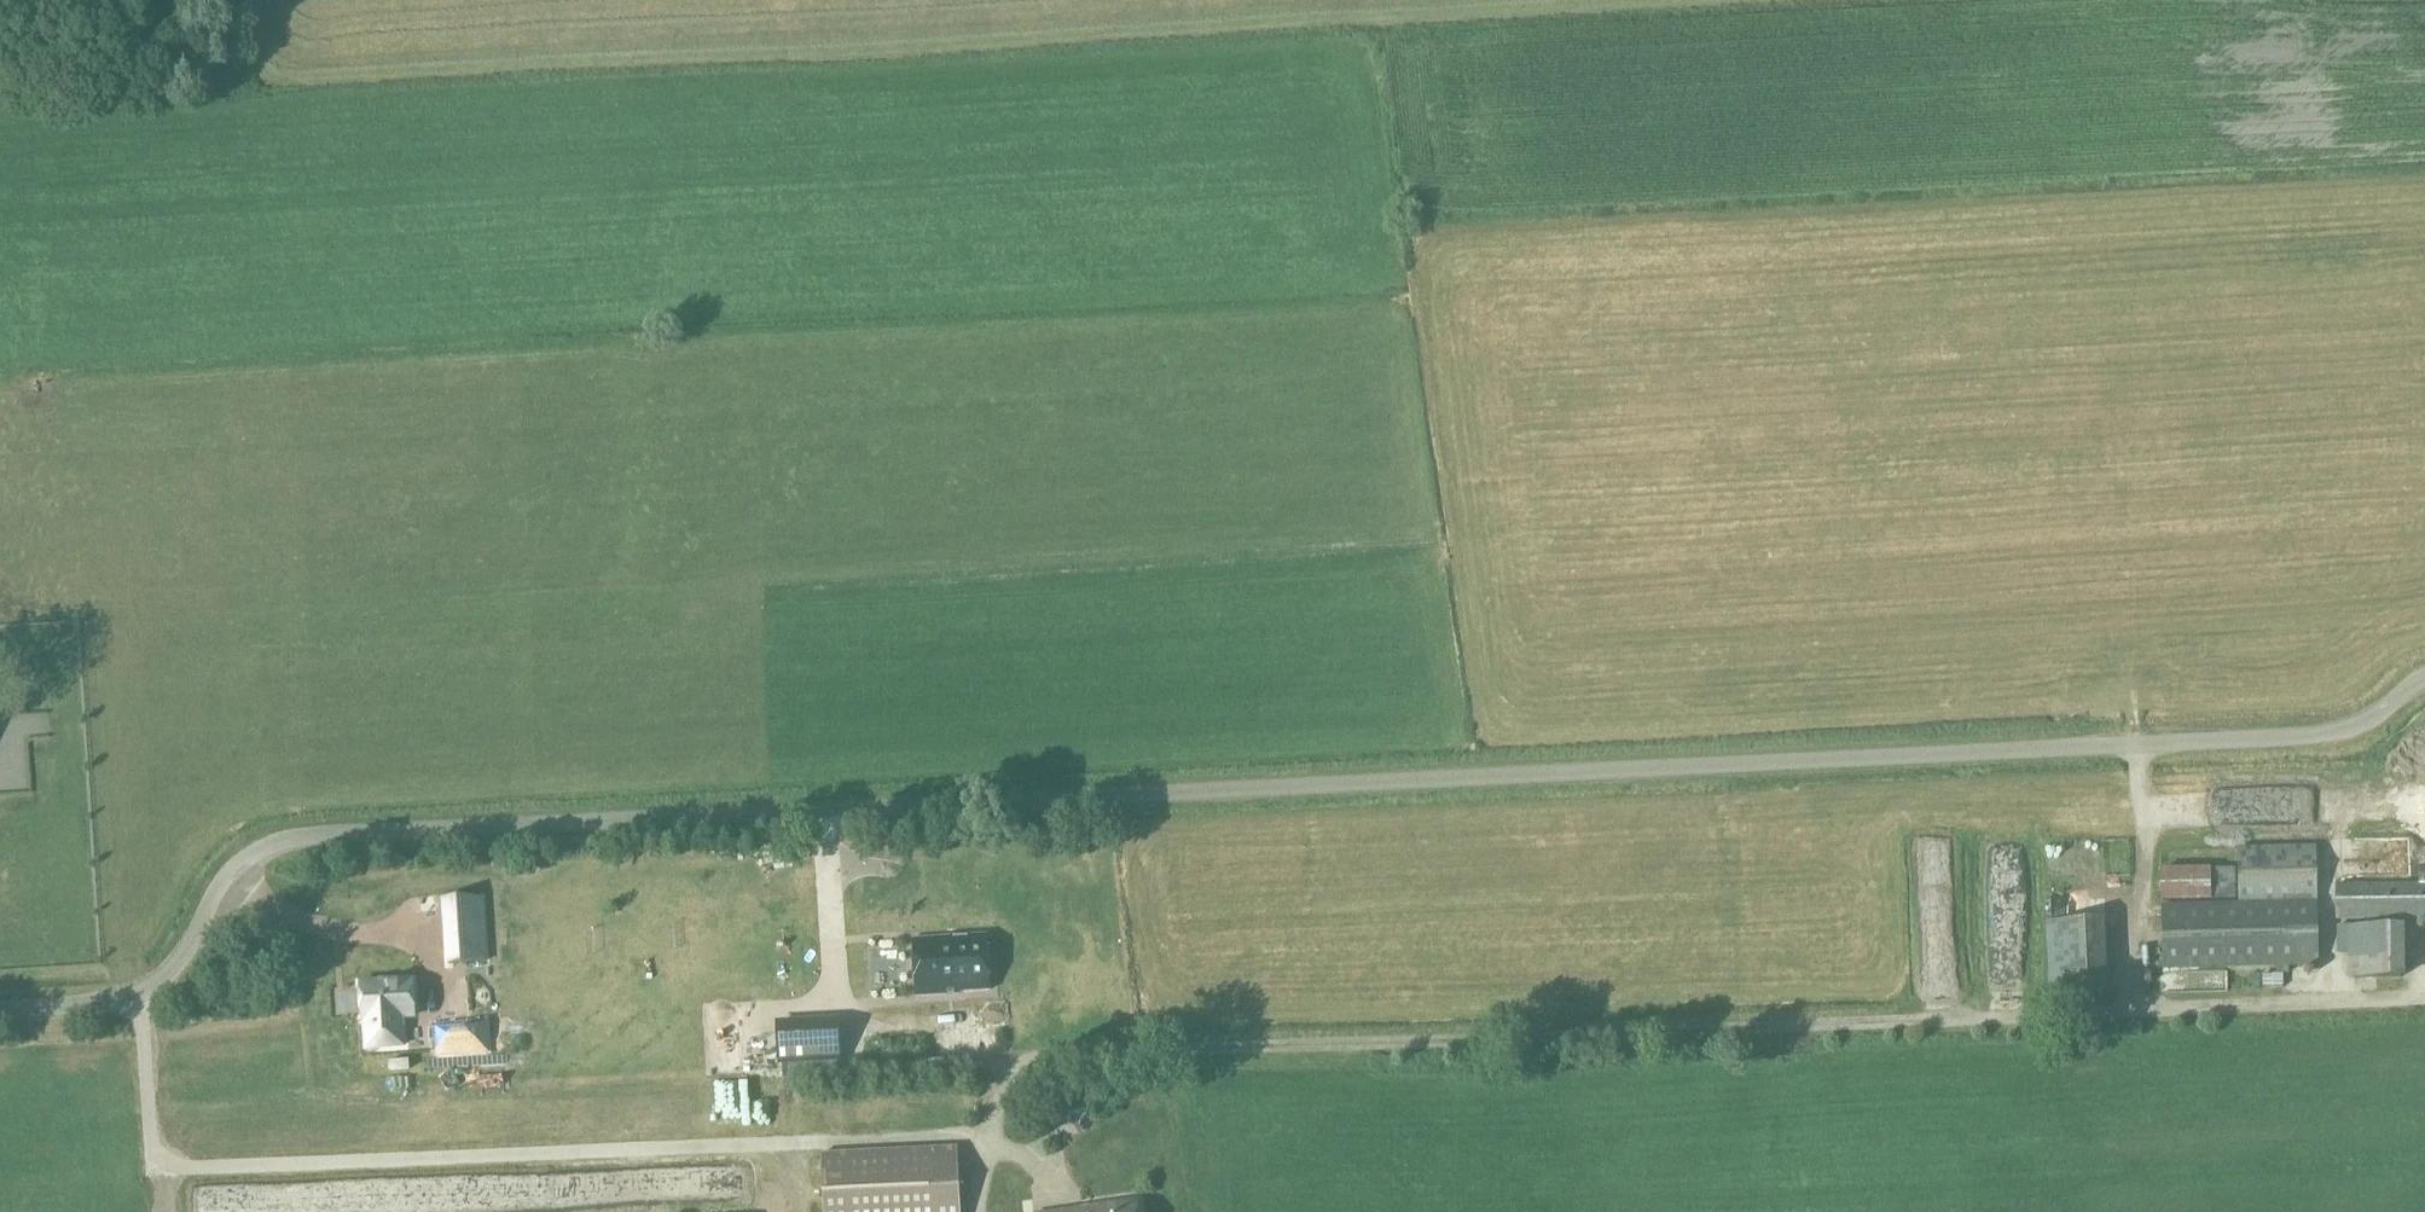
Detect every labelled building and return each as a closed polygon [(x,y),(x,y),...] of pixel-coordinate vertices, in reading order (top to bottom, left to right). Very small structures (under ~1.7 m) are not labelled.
[(2211,904),(2210,871),(2210,870),(2160,870),(2162,971),(2276,968),(2276,974),(2289,975),(2288,969),(2319,968),(2316,847),(2237,849),(2237,869),(2237,904),(2211,904)] [(859,857),(858,911),(903,912),(904,858),(859,857)] [(2396,926),(2395,920),(2424,920),(2424,866),(2417,866),(2418,884),(2335,884),(2335,927),(2336,927),(2396,926)] [(2237,869),(2210,871),(2211,904),(2237,904),(2237,869)] [(482,899),(445,901),(449,965),(485,963),(482,899)] [(2109,993),(2106,921),(2048,923),(2051,996),(2109,993)] [(2404,926),(2396,926),(2336,927),(2336,954),(2348,954),(2349,981),(2405,979),(2404,926)] [(990,990),(987,939),(914,942),(917,996),(958,994),(958,991),(990,990)] [(1986,988),(2008,987),(2007,970),(1985,970),(1986,988)] [(413,981),(360,984),(363,1020),(366,1020),(368,1049),(404,1047),(402,1018),(415,1017),(413,981)] [(808,1024),(779,1025),(780,1044),(781,1063),(782,1062),(810,1061),(837,1060),(840,1060),(839,1041),(838,1022),(808,1024)] [(837,1060),(782,1062),(783,1078),(837,1076),(837,1060)] [(1044,1126),(1072,1121),(1071,1117),(1091,1114),(1087,1094),(1066,1098),(1065,1091),(1044,1095),(1045,1101),(1039,1102),(1044,1126)] [(957,1148),(820,1153),(823,1211),(961,1211),(957,1148)] [(740,1185),(742,1162),(714,1159),(712,1182),(740,1185)] [(550,1211),(568,1211),(566,1166),(548,1167),(550,1211)] [(691,1187),(692,1168),(672,1168),(672,1186),(691,1187)] [(505,1211),(517,1211),(535,1211),(534,1178),(504,1179),(505,1211)] [(415,1182),(334,1184),(335,1211),(416,1211),(415,1182)] [(1135,1203),(1067,1211),(1137,1211),(1135,1203)]
